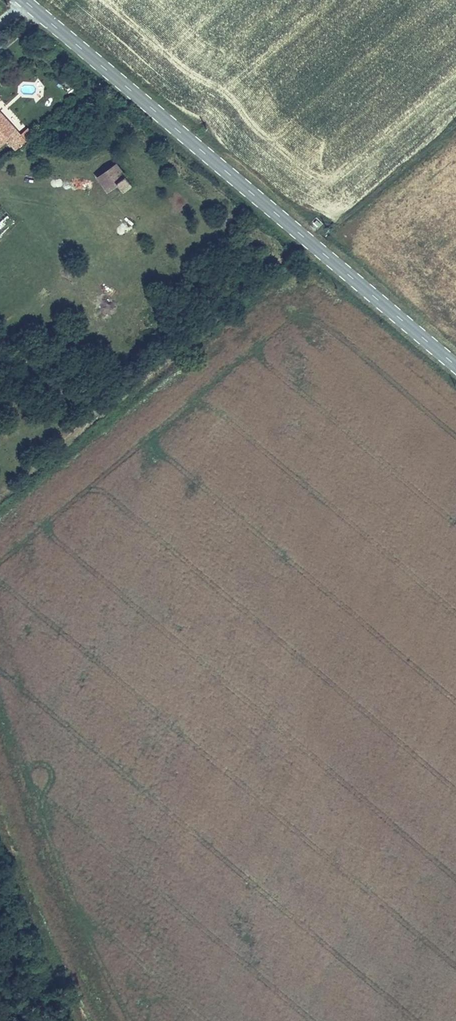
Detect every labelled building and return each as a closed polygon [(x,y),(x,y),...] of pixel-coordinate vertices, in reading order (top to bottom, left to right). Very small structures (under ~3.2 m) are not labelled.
[(32,140),(0,104),(0,138),(5,143),(9,139),(12,139),(21,148),(32,140)] [(105,190),(117,183),(121,190),(132,184),(118,160),(95,173),(105,190)]
